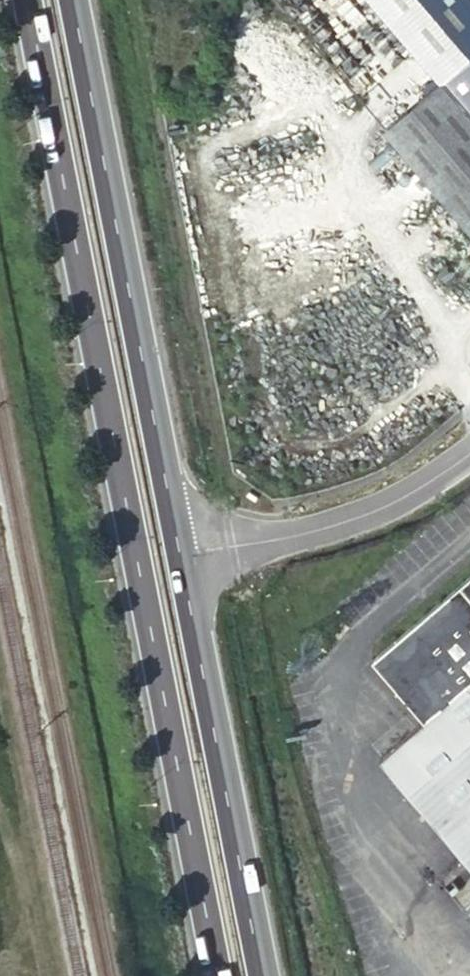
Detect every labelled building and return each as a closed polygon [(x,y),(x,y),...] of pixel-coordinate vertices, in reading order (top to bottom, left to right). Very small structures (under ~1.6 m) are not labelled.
[(469,103),(469,61),(449,79),(469,103)] [(449,79),(391,129),(469,221),(469,103),(449,79)] [(469,857),(469,579),(379,657),(431,718),(385,757),(460,845),(469,857)]
